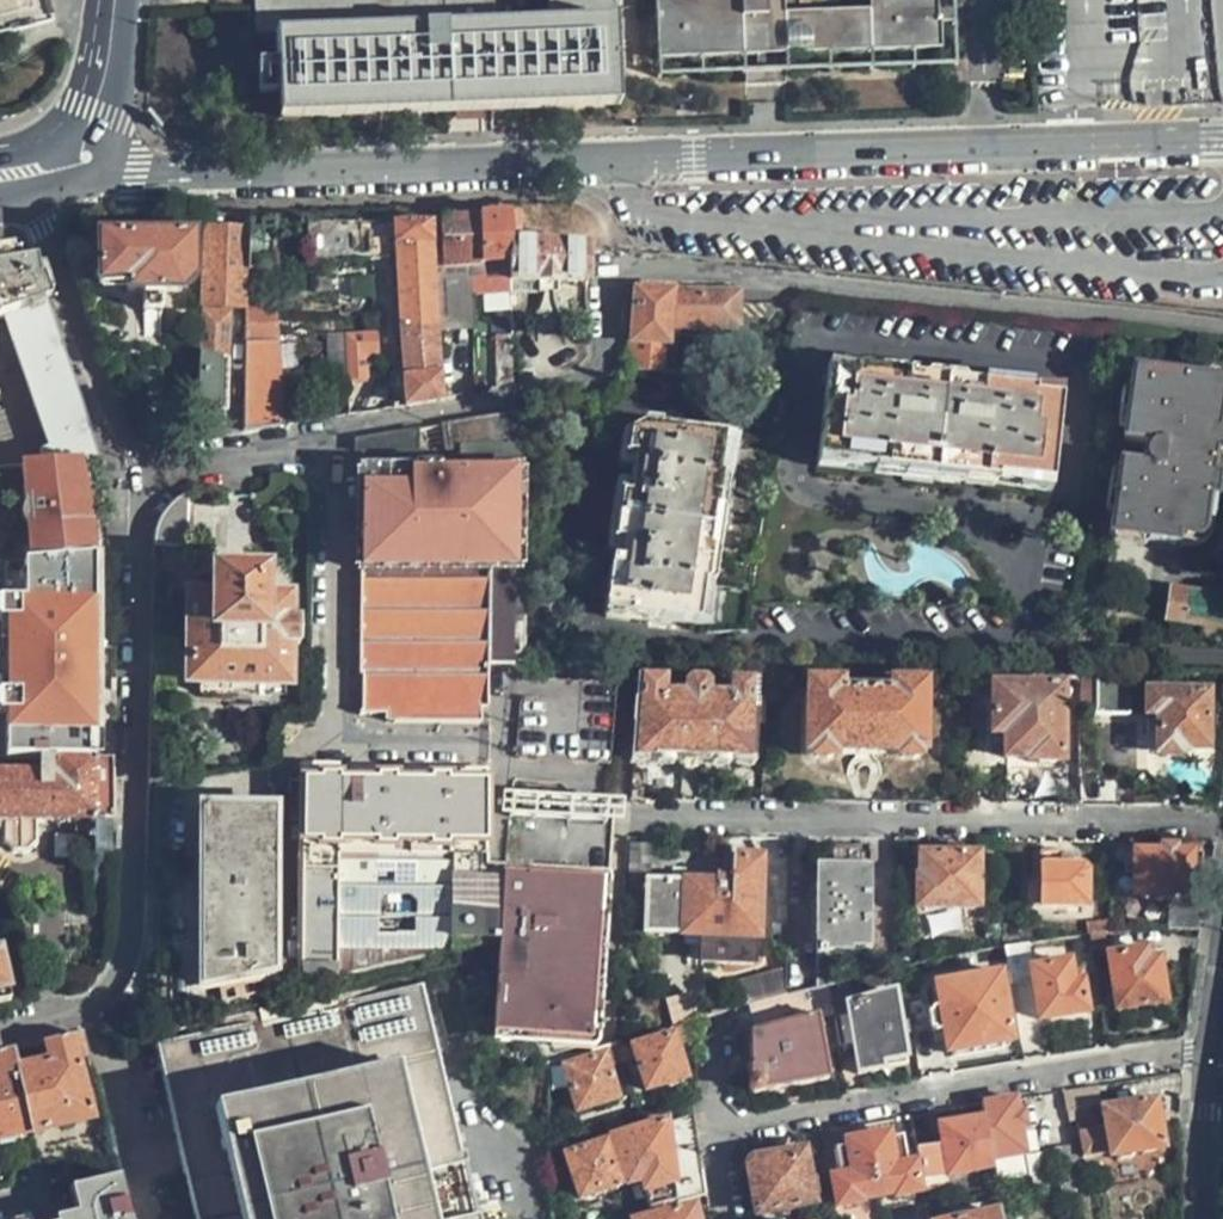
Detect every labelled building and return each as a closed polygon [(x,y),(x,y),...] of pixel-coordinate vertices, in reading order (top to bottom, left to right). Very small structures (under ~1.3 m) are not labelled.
[(58,21),(53,0),(0,0),(0,35),(58,21)] [(261,38),(281,37),(285,119),(621,105),(619,0),(562,0),(563,20),(512,22),(511,0),(260,0),(261,8),(261,38)] [(941,0),(659,0),(660,62),(943,53),(941,0)] [(943,53),(660,62),(661,81),(765,77),(961,71),(958,0),(941,0),(943,53)] [(509,264),(509,248),(508,242),(517,242),(516,218),(507,219),(478,220),(480,265),(483,266),(509,264)] [(480,265),(478,220),(442,221),(445,266),(480,265)] [(432,265),(428,221),(384,223),(386,260),(394,260),(400,340),(404,409),(415,408),(442,402),(437,339),(432,265)] [(386,260),(384,223),(365,224),(359,224),(306,224),(307,272),(372,269),(387,266),(386,260)] [(247,261),(247,225),(192,226),(192,241),(193,287),(195,369),(196,442),(225,436),(224,318),(246,317),(247,261)] [(193,287),(192,241),(113,242),(94,240),(95,291),(128,290),(128,298),(178,299),(179,291),(189,290),(193,287)] [(589,281),(588,247),(509,248),(509,264),(510,284),(589,281)] [(5,321),(12,318),(60,465),(70,464),(75,464),(94,462),(82,428),(70,388),(64,370),(40,295),(34,296),(29,278),(17,280),(16,269),(0,270),(0,322),(5,321)] [(732,330),(733,298),(663,295),(640,295),(637,338),(631,395),(661,397),(663,374),(666,328),(732,330)] [(39,466),(60,465),(12,318),(5,321),(49,452),(42,454),(42,462),(39,463),(39,466)] [(277,325),(247,326),(246,349),(278,347),(277,325)] [(372,359),(384,359),(383,341),(377,341),(376,337),(347,339),(347,371),(347,378),(373,377),(372,359)] [(347,339),(330,340),(332,372),(347,371),(347,339)] [(278,347),(246,349),(247,434),(288,427),(288,347),(278,347)] [(512,385),(512,357),(495,359),(497,389),(512,385)] [(1055,465),(1062,409),(1065,387),(1036,385),(1035,389),(946,380),(877,373),(853,371),(853,365),(825,363),(822,398),(816,463),(869,469),(1022,485),(1053,487),(1055,465)] [(1222,394),(1222,390),(1200,386),(1200,376),(1156,370),(1134,366),(1129,413),(1124,440),(1140,442),(1144,443),(1146,448),(1143,454),(1145,462),(1141,468),(1120,466),(1110,535),(1177,544),(1178,538),(1205,541),(1210,500),(1218,500),(1222,462),(1222,433),(1219,433),(1222,394)] [(518,444),(519,408),(504,417),(481,421),(448,427),(452,453),(458,454),(457,476),(359,475),(357,531),(356,553),(356,610),(354,675),(358,680),(363,718),(387,717),(390,742),(462,741),(485,741),(484,713),(489,713),(488,577),(512,577),(513,496),(513,465),(513,445),(518,444)] [(711,606),(721,504),(724,461),(711,459),(673,455),(655,454),(636,452),(624,457),(623,479),(627,481),(624,518),(619,518),(614,564),(619,565),(618,584),(612,585),(608,625),(632,628),(633,632),(647,633),(708,640),(711,606)] [(39,466),(21,468),(24,505),(22,507),(21,509),(20,511),(19,513),(19,519),(20,522),(23,526),(24,527),(26,528),(28,563),(93,559),(92,555),(87,556),(83,529),(88,528),(83,498),(77,498),(70,464),(60,465),(39,466)] [(75,464),(70,464),(77,498),(83,498),(75,464)] [(28,563),(26,528),(24,527),(23,526),(20,522),(19,519),(19,513),(20,511),(21,509),(22,507),(24,505),(21,468),(0,470),(0,566),(28,563)] [(187,549),(189,494),(177,502),(168,510),(161,525),(156,537),(154,549),(187,549)] [(88,528),(83,529),(87,556),(92,555),(88,528)] [(27,614),(30,752),(99,752),(101,688),(109,687),(109,671),(89,671),(89,654),(91,585),(113,586),(114,557),(93,559),(28,563),(0,566),(0,617),(27,614)] [(296,621),(287,620),(286,603),(260,601),(260,577),(221,575),(220,600),(193,599),(191,681),(201,682),(201,694),(219,694),(219,683),(284,684),(286,646),(296,645),(296,621)] [(1206,601),(1171,596),(1167,624),(1222,632),(1222,603),(1206,601)] [(1011,676),(964,675),(965,694),(965,701),(984,701),(984,739),(998,739),(998,761),(1020,761),(1021,766),(1054,766),(1054,688),(1050,688),(1011,688),(1011,676)] [(1050,676),(1040,676),(1011,676),(1011,688),(1050,688),(1050,676)] [(542,680),(526,679),(521,737),(514,811),(511,858),(509,868),(504,928),(502,944),(498,996),(495,1034),(542,1039),(542,1045),(588,1048),(595,1042),(605,926),(612,832),(623,685),(542,680)] [(1128,720),(1127,681),(1098,682),(1099,721),(1128,720)] [(641,682),(639,760),(751,764),(754,686),(731,684),(731,697),(713,697),(713,690),(706,684),(689,684),(683,691),(683,697),(667,696),(667,684),(641,682)] [(927,757),(927,686),(891,686),(891,694),(873,695),(844,693),(843,686),(809,686),(809,695),(807,755),(856,756),(927,757)] [(1207,750),(1207,693),(1147,695),(1147,713),(1158,714),(1158,750),(1207,750)] [(22,766),(21,738),(0,738),(0,766),(22,766)] [(0,839),(13,853),(28,853),(40,840),(47,840),(47,823),(112,821),(113,765),(111,766),(22,766),(0,766),(0,839)] [(504,928),(509,868),(490,867),(490,774),(395,773),(323,773),(304,772),(300,829),(295,898),(292,947),(290,990),(362,975),(444,956),(498,945),(502,944),(504,928)] [(187,1013),(290,990),(292,947),(264,944),(272,821),(200,817),(196,885),(193,934),(171,934),(168,994),(186,995),(187,1013)] [(117,844),(117,828),(85,830),(85,843),(117,844)] [(652,870),(654,844),(636,843),(634,869),(652,870)] [(763,933),(767,848),(735,846),(737,863),(718,860),(718,864),(677,863),(677,876),(650,876),(649,928),(706,931),(705,962),(756,963),(757,933),(763,933)] [(1084,905),(1086,856),(1070,855),(1069,849),(1046,849),(1045,880),(1040,880),(1033,884),(1032,898),(1040,904),(1084,905)] [(981,905),(983,852),(923,850),(922,875),(920,877),(919,905),(981,905)] [(1192,873),(1190,855),(1134,854),(1133,892),(1191,893),(1192,873)] [(1200,855),(1190,855),(1192,873),(1201,872),(1200,855)] [(868,946),(869,867),(825,867),(823,942),(823,958),(831,957),(831,953),(850,953),(850,947),(868,946)] [(1166,922),(1202,930),(1206,910),(1170,904),(1166,922)] [(1036,939),(1008,944),(1010,954),(1015,981),(1042,976),(1052,1022),(1093,1015),(1085,963),(1042,970),(1036,939)] [(1174,995),(1174,960),(1166,960),(1165,950),(1125,949),(1124,994),(1174,995)] [(12,1006),(0,954),(0,1009),(12,1006)] [(743,984),(747,1006),(753,1005),(794,993),(794,970),(743,984)] [(1015,1038),(1003,970),(941,981),(951,1050),(1015,1038)] [(854,977),(830,984),(835,1016),(850,1015),(860,1073),(908,1065),(896,991),(859,999),(854,977)] [(430,990),(165,1054),(200,1218),(481,1218),(430,990)] [(794,993),(753,1005),(758,1022),(809,1010),(805,990),(794,993)] [(831,1079),(822,1020),(755,1032),(755,1057),(754,1082),(761,1090),(831,1079)] [(687,1078),(676,1035),(637,1047),(649,1091),(687,1078)] [(90,1058),(85,1036),(46,1045),(49,1065),(18,1071),(32,1135),(92,1121),(79,1060),(90,1058)] [(14,1052),(0,1055),(0,1142),(32,1135),(18,1071),(14,1052)] [(619,1098),(606,1058),(568,1069),(580,1110),(619,1098)] [(1104,1102),(1100,1083),(1066,1089),(1068,1108),(1104,1102)] [(1166,1143),(1156,1095),(1105,1106),(1109,1125),(1099,1127),(1097,1115),(1077,1119),(1085,1157),(1114,1150),(1115,1153),(1166,1143)] [(1027,1155),(1016,1098),(985,1104),(988,1118),(995,1162),(1027,1155)] [(699,1129),(697,1113),(669,1123),(667,1119),(616,1136),(628,1185),(643,1181),(650,1209),(708,1196),(699,1129)] [(996,1171),(995,1162),(988,1118),(943,1127),(947,1146),(929,1148),(925,1129),(915,1129),(926,1193),(954,1186),(953,1178),(996,1171)] [(889,1133),(869,1138),(870,1151),(879,1197),(895,1194),(896,1198),(921,1193),(916,1164),(909,1164),(904,1139),(891,1141),(889,1133)] [(870,1151),(869,1138),(849,1140),(850,1146),(836,1150),(840,1176),(834,1178),(839,1207),(863,1203),(863,1199),(879,1197),(870,1151)] [(621,1187),(609,1143),(570,1155),(571,1165),(581,1199),(621,1187)] [(817,1202),(807,1151),(780,1155),(754,1159),(751,1167),(760,1213),(817,1202)] [(121,1184),(77,1197),(83,1218),(132,1218),(121,1184)] [(696,1210),(651,1218),(698,1218),(696,1210)] [(1003,1211),(967,1218),(1004,1218),(1003,1211)]
